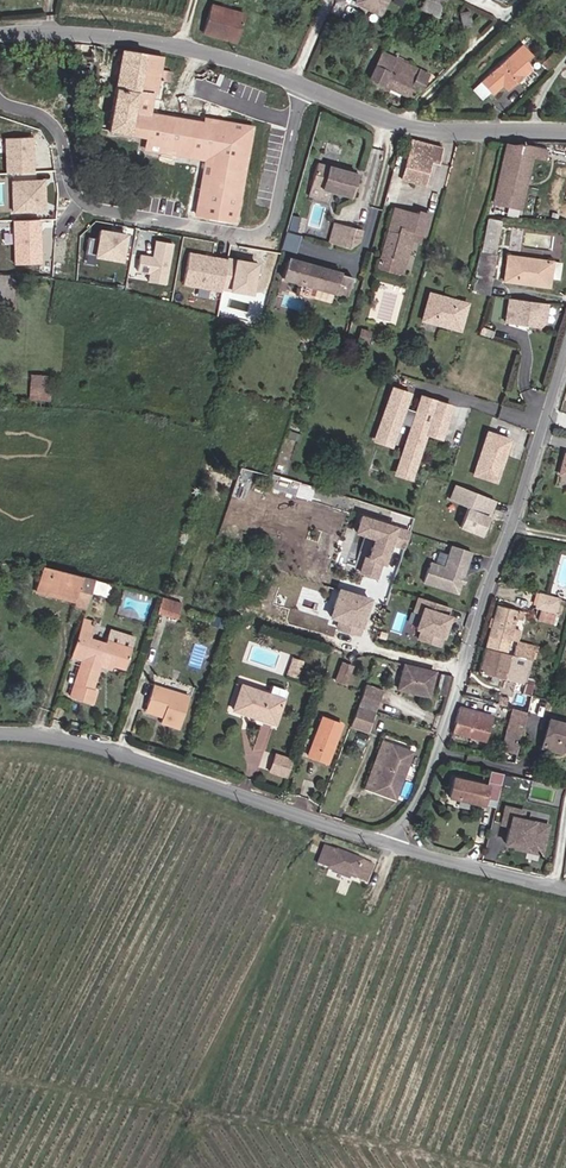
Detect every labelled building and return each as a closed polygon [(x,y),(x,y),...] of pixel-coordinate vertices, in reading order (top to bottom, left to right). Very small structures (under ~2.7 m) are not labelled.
[(387,0),(357,0),(356,2),(380,14),(387,0)] [(453,2),(449,0),(429,0),(421,16),(441,24),(453,2)] [(210,5),(202,32),(234,42),(243,14),(210,5)] [(462,28),(471,25),(468,10),(459,13),(462,28)] [(516,82),(540,58),(533,51),(539,45),(529,35),(489,75),(500,86),(511,76),(516,82)] [(565,55),(565,48),(563,45),(553,54),(560,61),(565,55)] [(185,143),(191,122),(154,115),(149,114),(152,97),(155,97),(158,83),(168,84),(170,73),(159,71),(161,56),(122,50),(111,130),(150,137),(185,143)] [(382,53),(369,78),(412,99),(417,89),(422,91),(429,75),(382,53)] [(208,124),(191,122),(185,143),(150,137),(149,145),(167,148),(166,153),(191,157),(192,153),(218,157),(212,192),(205,191),(201,216),(239,222),(246,186),(241,184),(245,162),(250,162),(255,134),(220,128),(221,122),(209,120),(208,124)] [(256,128),(221,122),(220,128),(255,134),(256,128)] [(33,172),(32,156),(30,156),(29,152),(32,150),(32,137),(5,138),(6,173),(33,172)] [(501,187),(523,192),(530,163),(542,165),(545,153),(504,143),(493,189),(500,190),(501,187)] [(167,148),(149,145),(148,150),(166,153),(167,148)] [(409,145),(399,184),(420,189),(427,166),(435,168),(439,152),(427,148),(427,150),(409,145)] [(210,161),(205,191),(212,192),(218,157),(192,153),(191,157),(210,161)] [(246,186),(250,162),(245,162),(241,184),(246,186)] [(353,196),(359,174),(318,163),(312,185),(353,196)] [(44,202),(43,181),(12,182),(13,212),(42,211),(42,204),(44,202)] [(329,200),(332,190),(312,185),(309,194),(329,200)] [(518,213),(523,192),(501,187),(500,190),(493,189),(489,205),(518,213)] [(387,231),(381,251),(404,256),(411,230),(423,233),(428,214),(417,211),(416,214),(404,211),(404,212),(394,210),(388,231),(387,231)] [(498,221),(487,218),(479,252),(490,255),(498,221)] [(41,263),(39,220),(13,221),(15,264),(41,263)] [(340,247),(346,226),(335,223),(329,243),(340,247)] [(359,240),(362,230),(346,226),(340,247),(349,249),(359,240)] [(287,229),(281,247),(295,252),(301,234),(287,229)] [(120,261),(125,236),(99,231),(98,240),(88,238),(85,255),(120,261)] [(165,285),(172,244),(155,241),(153,258),(140,255),(137,271),(150,273),(148,282),(165,285)] [(404,256),(381,251),(380,255),(402,260),(404,256)] [(222,289),(227,259),(207,256),(207,259),(204,259),(204,256),(189,253),(183,286),(221,292),(222,289)] [(491,259),(476,257),(470,290),(487,292),(491,259)] [(353,276),(288,258),(283,277),(348,295),(353,276)] [(251,294),(256,265),(227,259),(222,289),(251,294)] [(559,289),(562,264),(517,259),(515,284),(559,289)] [(467,304),(429,294),(423,320),(461,330),(467,304)] [(546,303),(507,298),(503,321),(537,326),(543,322),(546,303)] [(55,377),(32,375),(30,400),(53,401),(55,377)] [(412,475),(432,417),(446,422),(452,406),(421,396),(416,412),(404,408),(409,394),(393,388),(377,437),(393,443),(401,420),(413,424),(397,470),(412,475)] [(502,473),(513,440),(491,433),(480,466),(502,473)] [(562,448),(557,468),(565,471),(565,449),(562,448)] [(499,482),(502,473),(480,466),(477,475),(499,482)] [(495,511),(498,502),(459,486),(453,500),(470,507),(471,510),(464,528),(485,536),(493,516),(490,515),(492,510),(495,511)] [(405,547),(410,532),(362,515),(357,531),(376,537),(370,557),(367,556),(362,572),(377,577),(382,562),(385,563),(391,542),(405,547)] [(461,594),(475,553),(455,546),(448,568),(434,564),(427,583),(461,594)] [(92,592),(94,583),(95,581),(82,577),(41,566),(36,590),(76,600),(75,607),(87,609),(92,592)] [(111,588),(94,583),(92,592),(108,596),(111,588)] [(364,618),(371,599),(340,589),(332,616),(340,618),(337,626),(360,633),(362,625),(359,624),(361,617),(364,618)] [(541,608),(547,610),(550,595),(537,591),(533,607),(541,608)] [(163,595),(162,598),(178,602),(182,603),(183,600),(163,595)] [(550,595),(547,610),(556,612),(559,598),(550,595)] [(452,617),(449,616),(452,608),(420,597),(416,611),(423,613),(418,629),(423,630),(421,639),(442,646),(452,617)] [(178,602),(162,598),(158,611),(178,617),(182,603),(178,602)] [(486,647),(508,651),(516,614),(517,609),(496,604),(486,647)] [(554,618),(556,612),(547,610),(541,608),(540,614),(546,616),(554,618)] [(83,621),(79,632),(92,636),(95,625),(83,621)] [(92,636),(79,632),(71,659),(84,662),(72,700),(93,706),(97,692),(94,691),(100,668),(102,663),(112,666),(125,670),(130,651),(106,644),(105,646),(90,642),(92,636)] [(130,651),(133,640),(109,633),(106,644),(130,651)] [(512,653),(534,658),(537,648),(516,643),(512,653)] [(507,678),(512,653),(508,651),(486,647),(481,672),(505,678),(507,678)] [(512,653),(507,678),(526,684),(534,658),(512,653)] [(349,682),(356,664),(346,660),(340,678),(349,682)] [(436,669),(405,661),(399,686),(430,693),(436,669)] [(299,684),(303,671),(294,667),(289,681),(299,684)] [(370,681),(361,706),(379,712),(381,705),(388,687),(370,681)] [(154,687),(147,707),(164,712),(163,717),(161,723),(179,729),(189,699),(154,687)] [(271,700),(241,689),(232,715),(276,731),(287,699),(273,694),(271,700)] [(510,697),(499,694),(497,704),(508,707),(510,697)] [(373,728),(379,712),(361,706),(355,722),(373,728)] [(164,712),(147,707),(146,711),(163,717),(164,712)] [(459,708),(458,714),(489,722),(490,717),(459,708)] [(515,753),(526,713),(512,709),(501,750),(515,753)] [(458,714),(451,731),(485,740),(489,722),(458,714)] [(332,760),(345,721),(326,716),(313,755),(332,760)] [(552,720),(547,741),(565,745),(565,723),(552,720)] [(380,784),(395,738),(387,735),(371,781),(380,784)] [(401,791),(417,746),(395,738),(380,784),(401,791)] [(565,752),(565,745),(547,741),(546,747),(565,752)] [(295,760),(276,754),(270,773),(289,779),(295,760)] [(501,785),(504,774),(490,770),(488,782),(501,785)] [(485,798),(488,785),(487,785),(453,778),(450,794),(457,795),(456,797),(460,797),(460,796),(474,799),(473,802),(483,804),(485,798)] [(498,801),(501,785),(488,782),(487,785),(488,785),(485,798),(498,801)] [(542,855),(549,826),(522,820),(523,812),(505,808),(502,825),(510,826),(506,844),(517,847),(517,845),(524,847),(524,848),(527,849),(527,851),(542,855)] [(369,881),(376,864),(327,843),(319,860),(369,881)]
